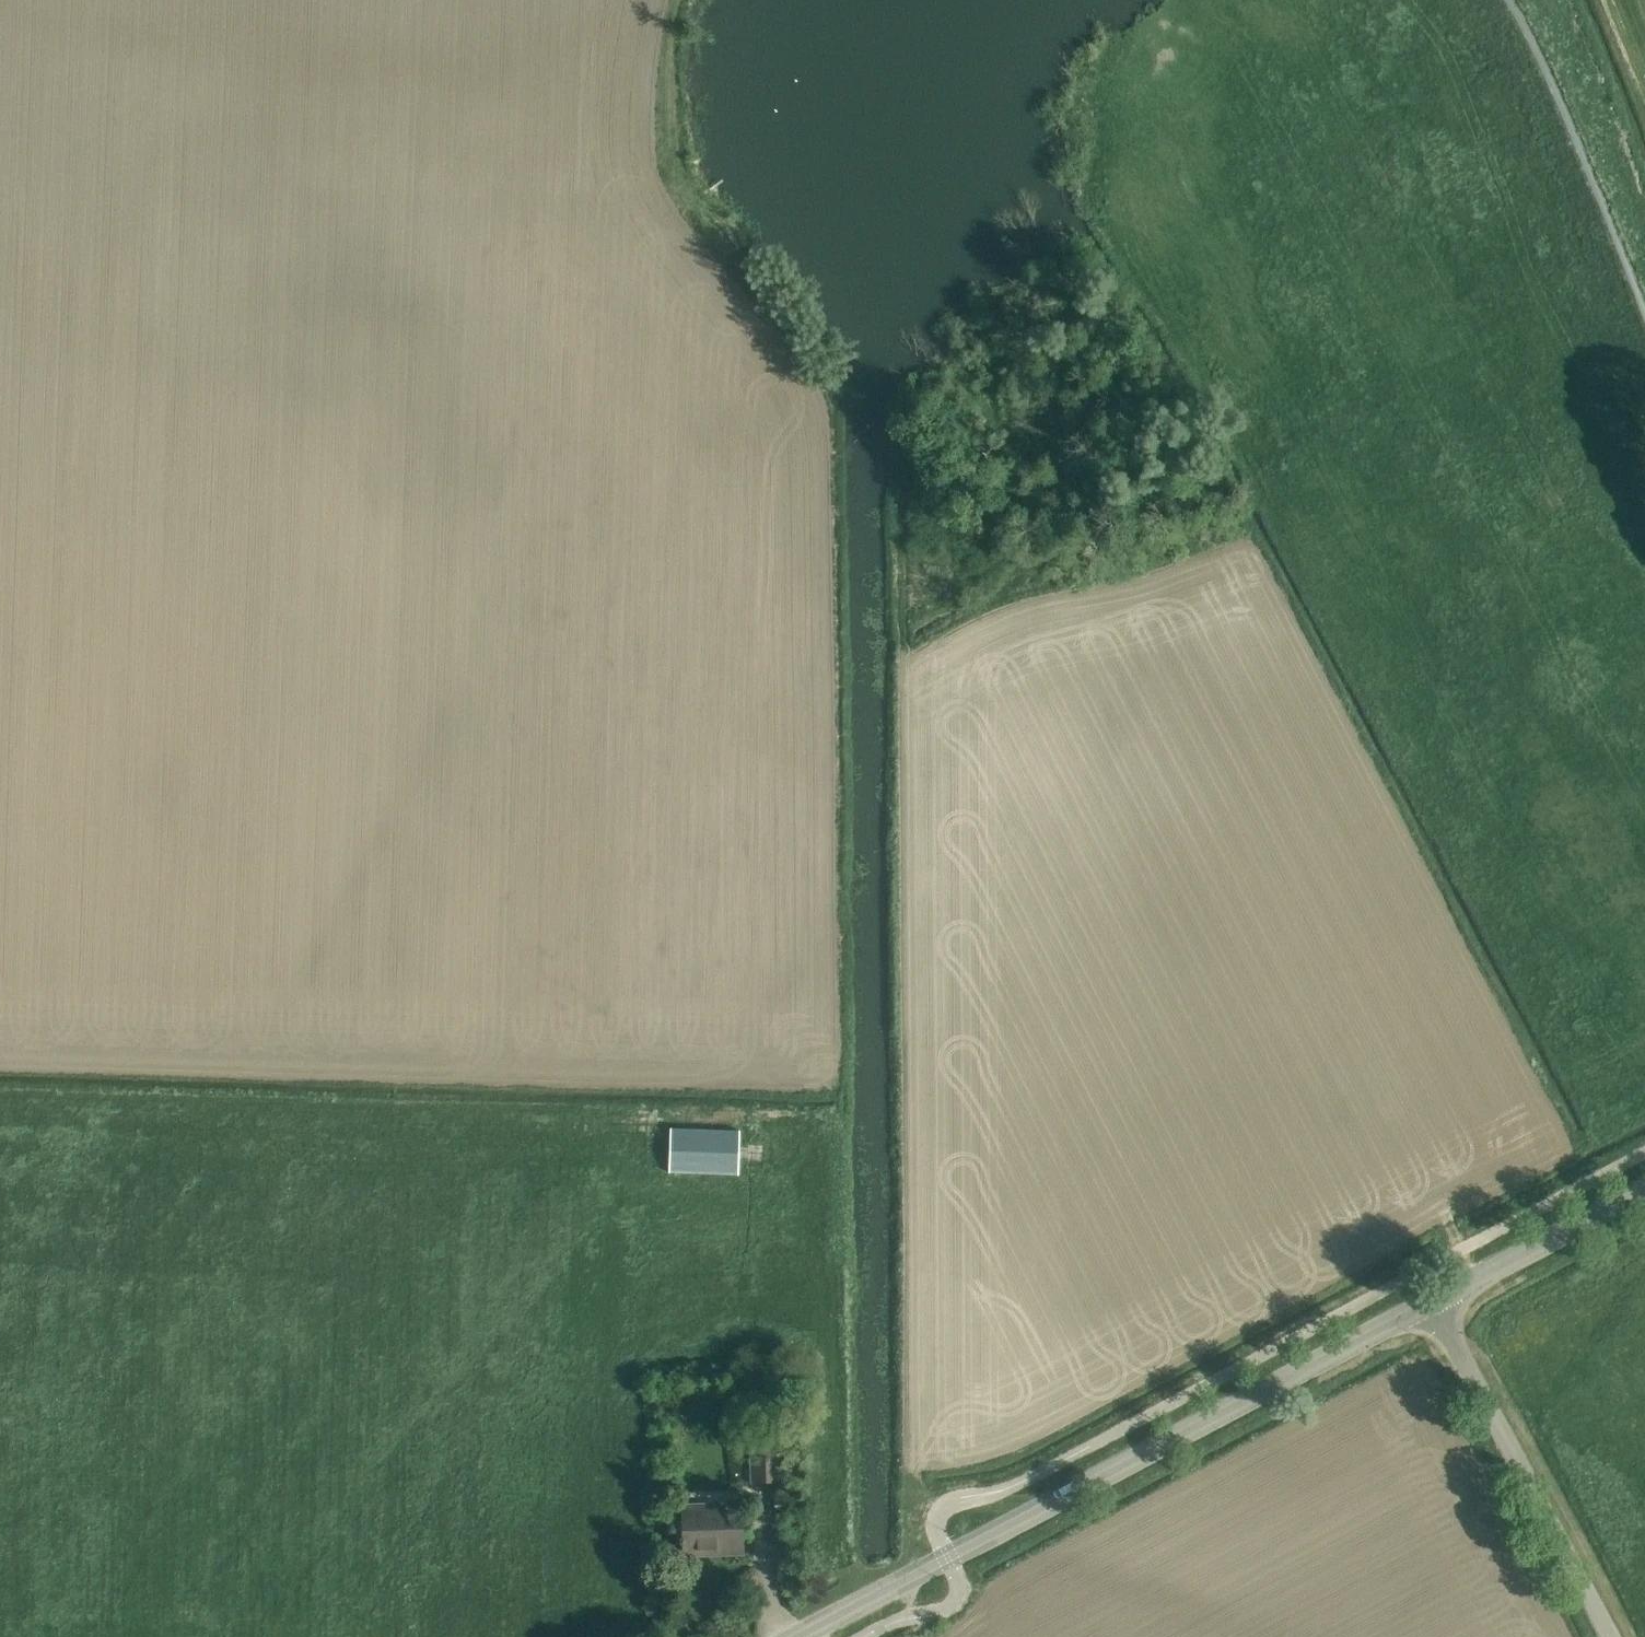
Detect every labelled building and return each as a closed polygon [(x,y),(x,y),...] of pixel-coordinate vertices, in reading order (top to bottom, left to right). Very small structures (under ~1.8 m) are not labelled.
[(742,1131),(669,1130),(668,1175),(741,1176),(742,1131)] [(770,1443),(753,1443),(753,1488),(770,1488),(770,1443)] [(683,1500),(684,1543),(684,1555),(697,1555),(697,1552),(743,1550),(742,1498),(683,1500)]
